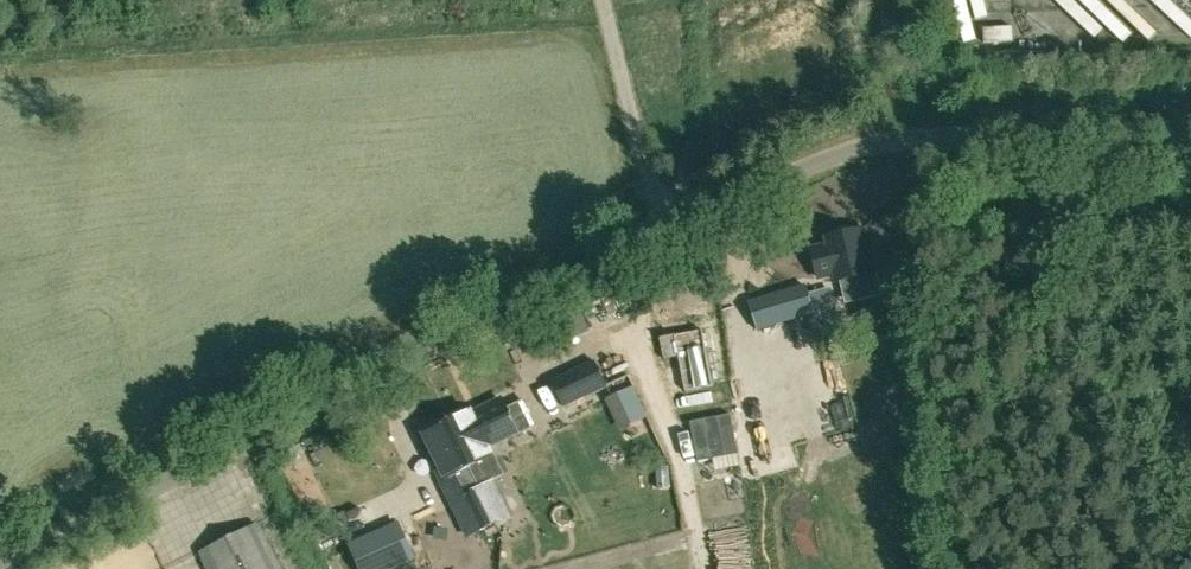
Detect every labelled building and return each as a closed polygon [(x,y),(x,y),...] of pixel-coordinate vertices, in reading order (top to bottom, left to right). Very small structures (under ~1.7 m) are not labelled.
[(1028,13),(1036,4),(1031,0),(1013,0),(1028,13)] [(837,282),(873,274),(864,230),(828,238),(837,282)] [(758,329),(813,313),(805,285),(750,301),(758,329)] [(660,336),(664,358),(679,355),(685,390),(713,385),(702,328),(660,336)] [(596,369),(552,389),(565,417),(609,396),(596,369)] [(502,474),(489,448),(537,425),(525,399),(506,408),(502,400),(473,414),(471,411),(420,435),(442,481),(470,467),(479,485),(502,474)] [(712,459),(737,455),(739,454),(731,415),(691,423),(699,462),(712,459)] [(480,488),(462,497),(479,531),(497,522),(480,488)] [(356,568),(399,568),(415,562),(397,524),(346,547),(355,567),(356,568)] [(259,525),(201,554),(209,568),(280,568),(259,525)]
